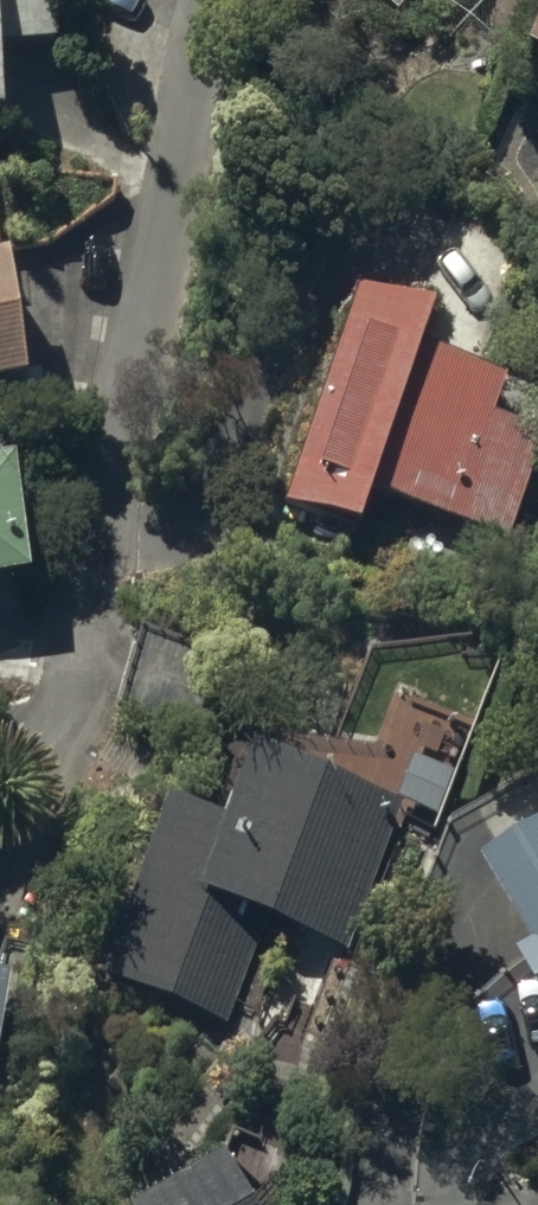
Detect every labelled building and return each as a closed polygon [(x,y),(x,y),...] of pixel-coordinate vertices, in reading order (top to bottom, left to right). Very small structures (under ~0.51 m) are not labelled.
[(5,99),(5,32),(55,32),(55,0),(0,0),(0,99),(5,99)] [(31,362),(11,242),(0,243),(0,368),(31,362)] [(356,516),(367,482),(509,529),(537,440),(537,421),(490,405),(502,367),(409,337),(422,295),(354,273),(283,492),(356,516)] [(35,558),(17,444),(0,447),(0,563),(35,558)] [(99,963),(225,1013),(266,910),(345,942),(404,795),(246,732),(217,806),(170,788),(99,963)] [(494,840),(537,912),(537,814),(494,840)] [(537,955),(537,931),(527,937),(537,955)] [(127,1195),(133,1204),(255,1204),(220,1143),(127,1195)]
